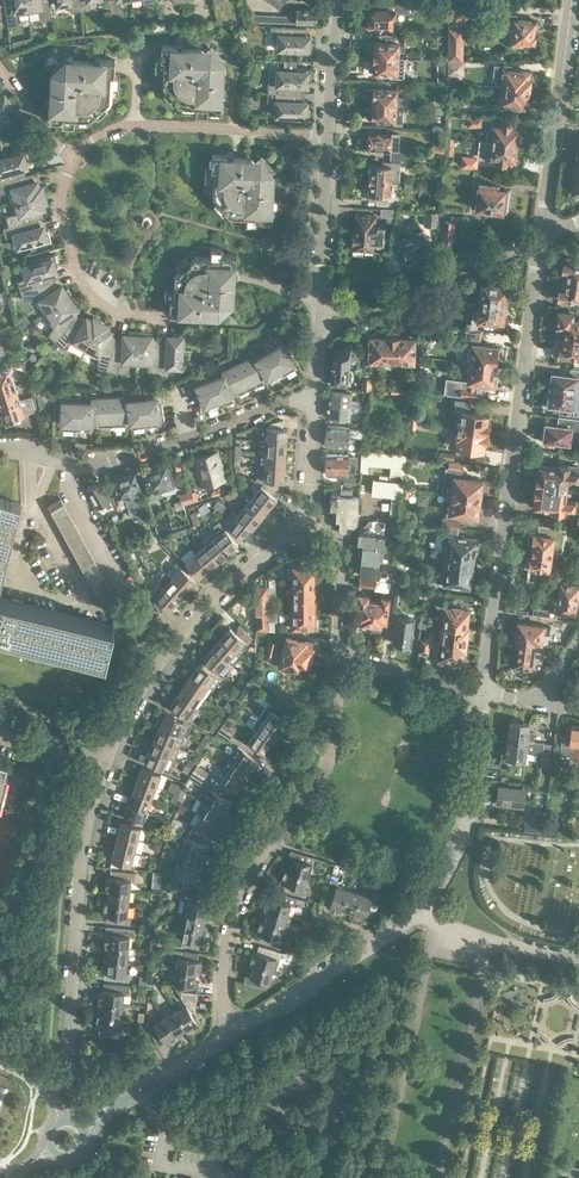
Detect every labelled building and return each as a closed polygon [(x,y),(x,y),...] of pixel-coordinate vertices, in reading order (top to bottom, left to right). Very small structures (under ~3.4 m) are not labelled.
[(26,0),(3,0),(7,26),(18,25),(18,15),(29,14),(26,0)] [(29,14),(39,13),(42,21),(53,19),(49,0),(26,0),(29,14)] [(79,0),(55,0),(56,6),(67,4),(71,12),(80,11),(79,0)] [(80,11),(90,9),(91,0),(79,0),(80,11)] [(131,0),(109,0),(111,14),(121,12),(121,3),(131,1),(131,0)] [(412,13),(412,9),(420,9),(420,5),(388,5),(388,9),(375,9),(375,10),(369,10),(369,17),(368,17),(367,28),(392,29),(392,19),(395,19),(395,13),(412,13)] [(467,6),(467,5),(448,5),(448,25),(469,25),(469,6),(467,6)] [(317,22),(317,9),(297,9),(297,16),(253,14),(253,21),(254,21),(298,23),(298,21),(317,22)] [(534,44),(536,33),(534,33),(536,20),(516,17),(517,13),(498,13),(498,21),(512,21),(510,41),(511,41),(511,45),(513,48),(518,49),(521,46),(521,43),(534,44)] [(303,27),(270,26),(270,36),(279,38),(278,49),(296,50),(296,53),(312,54),(313,41),(308,41),(307,35),(303,35),(303,27)] [(463,61),(463,27),(449,27),(447,61),(463,61)] [(373,50),(373,57),(398,58),(399,50),(402,50),(402,44),(399,44),(399,42),(374,41),(374,42),(372,42),(370,44),(370,49),(371,50),(373,50)] [(176,45),(161,44),(160,59),(163,59),(162,85),(181,106),(206,107),(206,110),(221,111),(222,96),(225,96),(225,90),(219,90),(220,70),(215,65),(221,60),(214,53),(209,57),(201,49),(176,47),(176,45)] [(94,62),(74,61),(65,68),(61,63),(53,70),(58,75),(52,80),(51,100),(46,100),(45,106),(48,106),(47,120),(62,121),(63,118),(88,119),(109,100),(110,75),(113,75),(114,60),(100,59),(100,56),(94,56),(94,62)] [(398,58),(373,57),(373,63),(371,63),(369,65),(369,70),(371,71),(373,71),(373,72),(398,73),(398,58)] [(311,81),(312,68),(296,68),(297,61),(285,61),(284,70),(277,70),(277,81),(268,82),(268,92),(301,94),(301,86),(305,86),(307,80),(311,81)] [(449,74),(462,74),(463,63),(449,62),(449,74)] [(501,86),(529,90),(529,88),(531,88),(532,81),(530,81),(531,78),(528,78),(529,71),(508,68),(508,65),(501,64),(501,67),(495,66),(494,75),(503,77),(501,86)] [(529,90),(501,86),(499,104),(524,108),(525,100),(527,100),(527,98),(530,99),(531,92),(529,91),(529,90)] [(396,104),(396,91),(396,88),(373,87),(372,89),(370,89),(368,90),(368,95),(369,96),(371,97),(371,103),(396,104)] [(301,94),(268,92),(267,102),(276,104),(276,115),(293,116),(293,119),(310,120),(310,108),(305,107),(305,102),(300,102),(301,94)] [(2,113),(4,116),(17,106),(10,96),(6,99),(2,95),(0,97),(0,115),(2,113)] [(402,124),(403,105),(396,104),(371,103),(371,110),(369,109),(367,111),(367,116),(368,117),(371,117),(371,119),(395,120),(395,124),(402,124)] [(447,112),(460,112),(460,103),(448,103),(447,112)] [(481,126),(482,117),(468,116),(467,126),(481,126)] [(487,129),(486,140),(516,144),(518,126),(511,125),(511,123),(501,121),(501,123),(493,122),(492,130),(487,129)] [(399,150),(400,133),(369,132),(368,137),(366,140),(368,143),(368,148),(396,150),(399,150)] [(516,144),(486,140),(480,139),(479,146),(478,146),(477,150),(477,153),(479,156),(481,158),(484,159),(488,159),(496,160),(496,162),(506,164),(506,161),(514,162),(516,144)] [(432,152),(444,153),(444,145),(433,144),(432,152)] [(23,176),(21,169),(25,168),(25,162),(29,161),(26,149),(10,154),(11,157),(0,159),(0,183),(23,176)] [(403,152),(391,151),(391,159),(391,162),(382,161),(382,165),(368,164),(367,166),(366,171),(369,173),(370,173),(370,178),(390,179),(390,180),(399,181),(401,163),(408,163),(408,161),(420,161),(427,161),(428,153),(420,153),(404,151),(403,152)] [(226,155),(211,154),(211,169),(214,170),(213,195),(232,216),(257,217),(256,220),(259,221),(272,221),(273,206),(270,206),(271,180),(266,175),(271,170),(262,160),(256,164),(251,159),(232,158),(232,152),(226,152),(226,155)] [(476,167),(476,158),(463,157),(462,166),(476,167)] [(23,176),(0,183),(0,194),(9,193),(12,203),(45,194),(42,185),(38,186),(35,181),(31,183),(29,175),(23,176)] [(390,179),(370,178),(370,184),(368,184),(365,186),(365,191),(367,193),(369,193),(369,199),(377,200),(376,204),(388,204),(390,180),(390,179)] [(417,190),(418,181),(405,181),(404,189),(417,190)] [(508,211),(510,202),(509,201),(507,200),(508,190),(496,189),(496,184),(479,183),(476,208),(506,212),(508,211)] [(45,194),(12,203),(14,213),(6,217),(9,226),(9,227),(35,220),(41,218),(39,210),(43,209),(42,203),(47,202),(45,194)] [(395,217),(395,209),(383,208),(382,216),(395,217)] [(426,211),(424,225),(439,226),(440,212),(426,211)] [(387,234),(387,227),(377,226),(377,227),(374,227),(375,214),(357,213),(356,228),(353,228),(352,249),(364,250),(364,249),(373,250),(373,245),(384,246),(385,234),(387,234)] [(453,242),(456,216),(450,216),(450,221),(442,221),(440,241),(453,242)] [(9,227),(9,226),(3,228),(6,238),(15,237),(18,248),(34,243),(35,246),(52,241),(48,230),(44,231),(41,226),(37,227),(35,220),(9,227)] [(408,263),(427,254),(424,248),(428,246),(418,223),(404,229),(407,237),(398,240),(404,252),(400,254),(398,255),(402,264),(404,263),(408,262),(408,263)] [(20,291),(52,282),(50,274),(55,273),(54,267),(58,266),(55,254),(39,259),(40,262),(23,266),(26,277),(18,281),(20,291)] [(184,313),(209,314),(218,307),(222,312),(230,305),(225,300),(231,295),(232,270),(235,270),(236,254),(220,254),(220,257),(195,256),(174,274),(172,300),(169,300),(169,312),(169,315),(184,316),(184,313)] [(572,260),(570,258),(566,257),(564,259),(562,270),(560,272),(559,280),(578,283),(578,261),(572,260)] [(559,280),(558,288),(560,290),(559,299),(571,300),(571,303),(576,303),(576,301),(578,301),(578,283),(559,280)] [(52,282),(20,291),(23,300),(35,300),(44,314),(73,295),(68,288),(64,291),(60,286),(57,289),(52,282)] [(480,302),(505,306),(507,296),(511,297),(512,290),(504,289),(505,286),(483,283),(483,285),(476,288),(475,292),(482,293),(480,302)] [(10,299),(8,291),(0,294),(0,302),(10,299)] [(73,295),(44,314),(53,328),(48,335),(55,342),(77,319),(72,313),(76,310),(74,305),(78,302),(73,295)] [(504,315),(505,306),(480,302),(479,311),(473,311),(471,330),(477,329),(478,320),(500,323),(500,321),(507,322),(508,316),(504,315)] [(573,319),(573,313),(557,311),(555,327),(557,327),(556,336),(578,339),(578,320),(573,319)] [(77,319),(55,342),(63,349),(70,344),(84,352),(101,321),(93,317),(91,321),(86,319),(84,323),(77,319)] [(101,321),(84,352),(98,359),(97,369),(106,371),(116,341),(109,337),(111,333),(106,329),(109,325),(101,321)] [(477,329),(471,330),(469,330),(465,329),(464,335),(468,336),(468,340),(473,341),(471,362),(494,365),(496,366),(497,355),(501,355),(503,347),(498,347),(481,344),(483,330),(478,329),(477,329)] [(123,341),(116,341),(106,371),(115,374),(119,366),(135,366),(137,331),(129,331),(129,336),(124,337),(123,341)] [(147,366),(149,375),(159,375),(159,342),(150,342),(151,338),(145,336),(145,332),(137,331),(135,366),(147,366)] [(371,334),(371,336),(370,336),(369,361),(384,361),(385,336),(378,336),(378,334),(377,332),(373,332),(371,334)] [(399,336),(399,334),(398,332),(394,332),(392,333),(392,335),(385,335),(385,336),(384,361),(384,368),(391,368),(392,362),(399,362),(400,337),(401,336),(399,336)] [(159,342),(159,375),(169,376),(171,367),(182,367),(182,363),(191,363),(192,349),(185,349),(186,333),(174,333),(173,337),(168,338),(168,343),(159,342)] [(400,337),(399,362),(415,363),(416,337),(414,337),(414,335),(412,334),(409,333),(407,335),(407,337),(400,337)] [(182,386),(184,391),(194,387),(202,409),(206,408),(207,411),(235,401),(233,395),(237,393),(238,395),(265,382),(264,381),(268,378),(271,383),(297,368),(295,365),(298,363),(281,334),(277,336),(282,344),(272,350),(267,342),(263,344),(267,352),(258,358),(252,350),(249,351),(252,357),(227,369),(225,364),(221,366),(224,374),(198,385),(196,379),(182,386)] [(556,336),(555,346),(560,347),(559,355),(578,358),(578,339),(556,336)] [(363,372),(363,366),(356,365),(356,358),(358,357),(351,342),(334,350),(333,364),(348,365),(348,366),(352,366),(355,367),(354,371),(363,372)] [(34,357),(29,363),(33,366),(38,360),(34,357)] [(496,384),(497,376),(493,376),(494,365),(471,362),(468,384),(453,382),(452,395),(476,398),(477,389),(475,388),(476,382),(496,384)] [(348,365),(333,364),(331,364),(329,382),(350,384),(351,381),(347,380),(348,366),(348,365)] [(574,368),(571,368),(570,375),(553,373),(553,371),(552,381),(549,380),(548,388),(576,392),(578,377),(578,369),(574,368)] [(15,385),(11,370),(0,374),(0,390),(15,385)] [(371,378),(371,376),(369,374),(366,374),(364,376),(364,377),(362,377),(362,389),(371,390),(372,378),(371,378)] [(0,390),(0,405),(20,400),(15,385),(0,390)] [(576,392),(548,388),(547,396),(549,397),(548,406),(549,406),(549,405),(555,405),(559,410),(559,413),(565,414),(578,416),(578,408),(575,407),(576,392)] [(63,426),(62,430),(92,431),(92,425),(97,425),(97,427),(127,425),(127,424),(132,423),(132,429),(162,424),(161,421),(165,420),(162,397),(172,395),(172,390),(156,391),(157,396),(129,400),(128,391),(123,392),(123,397),(96,399),(96,392),(92,392),(92,402),(80,402),(81,392),(76,393),(76,402),(64,401),(64,393),(60,393),(59,426),(63,426)] [(329,404),(365,407),(365,401),(351,400),(352,393),(330,391),(329,404)] [(48,400),(38,393),(41,410),(48,400)] [(13,418),(36,410),(32,396),(20,400),(0,405),(0,408),(4,420),(5,420),(6,425),(15,422),(13,418)] [(488,414),(472,412),(474,400),(457,398),(456,410),(459,411),(457,429),(487,433),(487,432),(491,430),(491,426),(489,423),(489,422),(487,422),(488,414)] [(364,413),(364,412),(365,407),(329,404),(329,417),(350,418),(350,412),(364,413)] [(544,441),(545,440),(570,443),(572,429),(578,430),(578,418),(561,416),(560,425),(547,424),(547,422),(546,422),(545,431),(543,431),(542,439),(544,439),(544,441)] [(268,427),(267,441),(287,442),(288,428),(283,428),(284,419),(269,423),(269,427),(268,427)] [(327,435),(356,437),(363,437),(364,429),(350,427),(350,426),(328,425),(327,435)] [(487,433),(457,429),(455,446),(484,450),(485,443),(486,443),(486,442),(489,440),(490,436),(487,434),(487,433)] [(348,447),(348,446),(349,442),(356,442),(356,437),(327,435),(326,445),(348,447)] [(259,453),(286,454),(287,442),(267,441),(260,440),(259,453)] [(368,464),(370,465),(391,466),(389,481),(403,482),(406,454),(396,453),(362,450),(362,457),(361,464),(361,471),(367,472),(368,464)] [(202,487),(226,480),(218,451),(194,458),(202,487)] [(259,466),(285,467),(286,454),(259,453),(259,466)] [(354,456),(348,456),(348,453),(327,453),(326,464),(361,464),(362,457),(358,457),(358,456),(354,456)] [(461,477),(463,463),(463,461),(454,459),(449,459),(449,461),(448,468),(446,468),(442,493),(452,494),(453,494),(480,498),(483,479),(461,477)] [(177,491),(167,463),(160,465),(159,464),(156,465),(156,466),(154,467),(161,489),(163,495),(177,491)] [(361,464),(326,464),(326,473),(348,474),(348,473),(360,473),(361,471),(361,464)] [(577,480),(578,466),(558,464),(558,466),(539,464),(538,473),(536,472),(535,485),(566,489),(567,479),(577,480)] [(284,480),(285,467),(259,466),(258,481),(266,484),(282,490),(283,487),(284,480)] [(147,469),(140,472),(148,496),(155,494),(154,491),(161,489),(154,467),(151,468),(151,467),(148,468),(147,469)] [(135,471),(124,475),(137,514),(140,521),(145,519),(142,509),(140,507),(140,508),(136,494),(140,492),(141,490),(135,471)] [(137,514),(124,475),(112,478),(119,498),(124,496),(131,516),(137,514)] [(403,487),(403,482),(389,481),(373,479),(371,494),(391,496),(402,498),(402,495),(403,487)] [(100,483),(87,490),(98,508),(105,504),(107,509),(113,505),(100,483)] [(282,490),(266,484),(263,487),(262,486),(254,496),(269,509),(278,499),(277,498),(281,493),(282,490)] [(566,489),(535,485),(533,497),(535,497),(534,507),(552,509),(552,511),(563,512),(564,508),(574,509),(575,500),(565,499),(566,489)] [(409,496),(410,488),(403,487),(402,495),(409,496)] [(358,500),(359,496),(352,495),(352,490),(340,489),(340,495),(332,494),(331,510),(337,511),(336,520),(340,521),(340,528),(341,530),(350,531),(358,523),(358,500)] [(189,492),(191,502),(199,500),(195,490),(189,492)] [(184,505),(191,502),(189,492),(181,495),(182,500),(184,505)] [(480,498),(453,494),(452,494),(448,519),(442,518),(441,528),(459,530),(460,521),(458,520),(459,514),(478,516),(480,498)] [(269,509),(254,496),(246,506),(261,519),(269,509)] [(402,498),(391,496),(389,515),(400,516),(402,498)] [(22,503),(0,497),(0,575),(18,505),(21,506),(22,503)] [(51,511),(64,504),(60,498),(48,504),(51,511)] [(216,499),(213,503),(219,508),(222,504),(216,499)] [(182,500),(175,502),(177,509),(184,507),(184,505),(182,500)] [(155,501),(148,504),(150,510),(157,508),(155,501)] [(55,518),(67,511),(64,504),(51,511),(55,518)] [(261,519),(246,506),(238,516),(253,529),(261,519)] [(58,524),(71,517),(67,511),(55,518),(58,524)] [(245,539),(253,529),(238,516),(232,511),(221,524),(225,529),(237,543),(242,537),(245,539)] [(62,530),(74,524),(71,517),(58,524),(62,530)] [(376,521),(370,520),(360,531),(359,531),(359,534),(357,534),(357,538),(358,539),(358,540),(362,540),(361,542),(363,544),(363,546),(384,549),(386,549),(386,543),(383,542),(385,519),(377,518),(376,521)] [(65,537),(78,530),(74,524),(62,530),(65,537)] [(560,524),(559,535),(574,537),(576,526),(560,524)] [(225,529),(215,537),(229,553),(238,544),(237,543),(225,529)] [(78,530),(65,537),(69,543),(81,537),(78,530)] [(219,561),(229,553),(215,537),(211,532),(202,541),(206,546),(219,561)] [(531,550),(552,553),(554,536),(529,532),(527,543),(532,543),(531,550)] [(474,555),(476,538),(450,534),(444,533),(443,534),(442,550),(445,550),(448,550),(447,551),(474,555)] [(72,550),(85,543),(81,537),(69,543),(72,550)] [(144,547),(151,544),(158,541),(154,537),(142,541),(144,547)] [(76,556),(88,550),(85,543),(72,550),(76,556)] [(125,545),(129,554),(133,552),(129,543),(125,545)] [(397,552),(406,553),(407,545),(397,544),(397,552)] [(206,546),(196,554),(197,555),(209,569),(219,561),(206,546)] [(363,546),(363,547),(361,548),(360,553),(362,554),(361,560),(382,563),(384,549),(363,546)] [(199,578),(209,569),(197,555),(196,554),(191,548),(181,557),(186,563),(199,578)] [(88,550),(76,556),(79,563),(92,556),(88,550)] [(447,551),(448,550),(445,550),(443,567),(445,568),(445,567),(472,571),(474,555),(447,551)] [(552,553),(531,550),(530,556),(526,556),(524,567),(528,567),(527,580),(537,581),(539,568),(550,570),(552,553)] [(394,564),(394,562),(395,556),(388,555),(387,563),(394,564)] [(92,556),(79,563),(82,569),(95,562),(92,556)] [(382,563),(361,560),(360,575),(380,577),(380,576),(382,563)] [(95,562),(82,569),(86,575),(98,569),(95,562)] [(393,574),(392,582),(391,585),(396,586),(404,587),(406,587),(408,577),(399,576),(401,563),(394,562),(394,564),(393,574)] [(187,591),(195,581),(180,567),(175,564),(167,573),(173,579),(187,591)] [(293,567),(293,568),(289,568),(288,569),(288,576),(289,577),(293,577),(293,582),(314,582),(314,567),(293,567)] [(445,567),(445,568),(443,584),(470,588),(472,571),(445,567)] [(91,585),(104,578),(100,572),(88,579),(91,585)] [(187,591),(173,579),(172,577),(167,573),(158,582),(163,587),(178,600),(187,591)] [(392,582),(393,574),(387,573),(387,577),(380,576),(380,577),(380,580),(391,582),(392,582)] [(95,592),(107,585),(104,578),(91,585),(95,592)] [(375,587),(376,580),(360,578),(359,585),(375,587)] [(559,587),(553,586),(552,595),(558,596),(558,595),(578,598),(578,583),(568,581),(568,579),(560,578),(559,587)] [(376,580),(375,587),(375,590),(387,591),(390,585),(391,582),(380,580),(376,580)] [(314,582),(293,582),(293,597),(314,597),(314,582)] [(107,585),(95,592),(98,598),(111,591),(107,585)] [(257,621),(269,620),(268,603),(271,603),(270,595),(270,586),(255,586),(257,621)] [(396,586),(395,593),(403,594),(404,587),(396,586)] [(178,600),(163,587),(154,597),(155,597),(153,600),(160,614),(166,607),(170,610),(178,600)] [(426,590),(425,596),(425,598),(439,599),(440,592),(426,590)] [(102,605),(114,598),(111,591),(98,598),(102,605)] [(371,630),(374,600),(368,600),(369,594),(358,593),(358,618),(362,618),(362,622),(363,623),(362,629),(371,630)] [(533,607),(532,614),(540,615),(554,617),(556,617),(557,613),(564,614),(564,612),(576,613),(577,607),(578,607),(578,598),(558,595),(558,596),(552,595),(550,595),(548,609),(533,607)] [(374,600),(371,630),(380,631),(381,625),(382,625),(382,621),(387,621),(390,597),(381,596),(381,601),(374,600)] [(314,597),(293,597),(293,612),(314,612),(314,597)] [(114,598),(102,605),(105,611),(118,604),(114,598)] [(12,603),(0,600),(0,630),(105,657),(113,628),(23,605),(24,601),(13,599),(12,603)] [(517,603),(508,602),(507,609),(516,610),(517,603)] [(445,606),(444,614),(443,624),(467,627),(469,609),(462,608),(462,606),(453,605),(452,607),(445,606)] [(414,619),(398,617),(398,611),(393,611),(392,621),(395,621),(393,642),(411,644),(413,626),(414,619)] [(314,612),(293,612),(287,612),(287,617),(293,617),(293,627),(314,627),(314,612)] [(554,617),(540,615),(540,619),(553,621),(553,625),(562,626),(563,619),(553,618),(554,617)] [(269,630),(275,630),(274,620),(271,620),(269,620),(257,621),(257,628),(269,630)] [(517,639),(544,642),(548,643),(549,633),(550,633),(551,626),(518,622),(517,630),(515,632),(514,636),(516,637),(516,639),(517,639)] [(467,627),(443,624),(441,640),(466,644),(469,627),(467,627)] [(249,643),(254,638),(239,625),(234,631),(230,627),(221,637),(237,651),(246,640),(249,643)] [(283,651),(311,658),(314,646),(316,645),(316,643),(315,642),(315,641),(301,638),(301,640),(287,636),(283,651)] [(235,659),(238,655),(238,652),(237,651),(221,637),(213,647),(228,660),(231,657),(233,659),(235,659)] [(421,638),(420,645),(419,652),(425,653),(425,650),(434,652),(433,657),(441,658),(441,660),(452,661),(452,660),(459,661),(460,662),(461,662),(463,661),(464,657),(463,656),(464,651),(466,651),(466,644),(441,640),(421,638)] [(517,639),(517,642),(515,643),(515,647),(516,649),(514,664),(516,664),(515,670),(523,671),(523,665),(531,666),(532,661),(542,663),(544,642),(517,639)] [(266,640),(264,647),(275,649),(277,643),(266,640)] [(561,645),(551,643),(550,651),(560,652),(561,645)] [(260,646),(258,651),(274,655),(275,649),(264,647),(260,646)] [(225,674),(233,665),(228,660),(213,647),(204,657),(219,670),(220,669),(225,674)] [(308,669),(311,658),(283,651),(279,665),(293,669),(293,671),(307,674),(309,673),(309,671),(308,669)] [(200,662),(192,673),(209,685),(214,688),(221,677),(200,662)] [(192,673),(185,684),(202,695),(209,685),(192,673)] [(243,685),(246,678),(241,676),(238,683),(243,685)] [(185,684),(178,695),(194,706),(202,695),(185,684)] [(230,697),(235,700),(239,694),(234,691),(230,697)] [(275,701),(291,709),(293,696),(277,692),(275,701)] [(194,706),(178,695),(170,705),(192,720),(199,710),(194,706)] [(280,732),(287,721),(284,718),(291,709),(275,701),(270,699),(258,717),(280,732)] [(228,710),(232,705),(227,702),(224,707),(228,710)] [(160,725),(185,736),(190,724),(165,713),(160,725)] [(272,742),(280,732),(258,717),(251,727),(256,731),(272,742)] [(213,732),(215,729),(219,723),(215,720),(208,729),(213,732)] [(533,741),(534,731),(529,731),(530,723),(511,721),(509,738),(533,741)] [(221,728),(232,736),(236,730),(225,722),(221,728)] [(155,737),(180,748),(185,736),(160,725),(155,737)] [(578,775),(578,770),(578,726),(572,725),(569,725),(568,733),(571,733),(570,742),(562,741),(561,754),(572,756),(571,759),(570,759),(568,774),(578,775)] [(228,742),(232,736),(221,728),(216,733),(228,742)] [(272,742),(256,731),(248,742),(265,753),(272,742)] [(150,749),(168,757),(175,760),(180,748),(155,737),(150,749)] [(543,754),(545,743),(533,741),(509,738),(508,745),(506,745),(506,746),(503,745),(501,760),(515,762),(516,759),(525,760),(526,751),(543,754)] [(204,748),(207,743),(202,739),(199,745),(204,748)] [(549,765),(550,756),(552,744),(545,743),(543,754),(543,758),(542,758),(541,763),(549,765)] [(200,753),(204,748),(199,745),(195,750),(200,753)] [(163,769),(168,757),(150,749),(145,761),(163,769)] [(235,761),(252,772),(259,762),(243,750),(235,761)] [(222,767),(244,783),(252,772),(235,761),(229,757),(222,767)] [(186,765),(191,768),(194,763),(190,759),(186,765)] [(188,773),(191,768),(186,765),(183,770),(188,773)] [(193,771),(205,779),(209,773),(197,765),(193,771)] [(138,779),(156,786),(161,773),(142,766),(137,779),(138,779)] [(236,793),(244,783),(222,767),(214,778),(236,793)] [(201,785),(205,779),(193,771),(189,777),(201,785)] [(152,798),(156,786),(138,779),(137,779),(133,790),(152,798)] [(175,790),(180,792),(183,785),(177,783),(175,790)] [(521,807),(523,789),(499,786),(497,804),(521,807)] [(231,801),(219,794),(209,789),(203,800),(207,803),(208,803),(225,813),(231,801)] [(133,790),(128,802),(147,810),(152,798),(133,790)] [(190,803),(178,797),(178,798),(176,803),(188,808),(190,803)] [(147,810),(128,802),(124,815),(143,822),(147,810)] [(219,824),(225,813),(208,803),(207,803),(201,814),(219,824)] [(541,823),(542,819),(542,814),(527,812),(526,822),(541,823)] [(212,835),(219,824),(201,814),(195,826),(212,835)] [(171,824),(185,829),(187,823),(174,817),(171,824)] [(118,835),(138,839),(141,826),(121,822),(118,835)] [(540,832),(541,823),(526,822),(525,831),(540,832)] [(182,836),(185,829),(171,824),(169,831),(182,836)] [(138,839),(118,835),(115,847),(135,852),(138,839)] [(184,838),(181,851),(206,857),(209,844),(184,838)] [(135,852),(115,847),(112,860),(131,864),(135,852)] [(161,857),(167,859),(169,851),(163,849),(161,857)] [(206,857),(181,851),(177,863),(183,865),(203,870),(206,857)] [(313,863),(314,857),(291,851),(288,862),(290,863),(292,865),(290,871),(301,874),(300,876),(307,878),(311,863),(313,863)] [(203,870),(183,865),(180,877),(184,879),(182,885),(193,888),(195,881),(199,882),(203,870)] [(121,890),(130,890),(131,880),(136,881),(137,873),(111,870),(110,878),(107,877),(106,890),(122,891),(121,890)] [(301,874),(290,871),(286,870),(282,882),(284,883),(282,890),(306,897),(308,890),(304,889),(307,878),(300,876),(301,874)] [(344,895),(346,888),(337,885),(338,881),(330,878),(326,892),(333,894),(329,908),(341,912),(346,896),(344,895)] [(363,893),(346,888),(344,895),(346,896),(341,912),(345,913),(345,911),(347,910),(354,912),(357,900),(361,901),(363,893)] [(122,891),(106,890),(106,894),(107,894),(109,896),(108,902),(105,902),(105,903),(120,904),(120,905),(128,906),(130,890),(121,890),(122,891)] [(279,911),(287,914),(290,904),(295,905),(297,898),(273,890),(271,897),(268,896),(264,909),(278,913),(279,911)] [(357,900),(354,912),(353,915),(365,919),(366,916),(373,918),(380,893),(373,891),(372,895),(363,893),(361,901),(357,900)] [(208,905),(209,898),(185,893),(183,901),(180,901),(178,910),(186,912),(194,914),(194,916),(205,918),(209,919),(211,906),(208,905)] [(120,904),(105,903),(104,915),(106,916),(105,923),(131,925),(132,918),(127,917),(128,906),(120,905),(120,904)] [(278,913),(264,909),(263,913),(265,914),(266,915),(264,922),(275,925),(274,927),(282,929),(287,914),(279,911),(278,913)] [(186,912),(182,928),(191,929),(191,928),(206,931),(207,927),(206,927),(204,925),(205,918),(194,916),(194,914),(186,912)] [(306,927),(309,928),(311,921),(303,919),(303,921),(306,927)] [(275,925),(264,922),(260,921),(256,934),(259,935),(257,941),(281,948),(284,941),(279,940),(282,929),(274,927),(275,925)] [(106,934),(104,947),(120,948),(121,947),(128,947),(129,937),(134,937),(135,929),(109,927),(108,934),(106,934)] [(191,929),(182,928),(180,938),(176,937),(174,945),(199,950),(200,943),(203,944),(206,931),(191,928),(191,929)] [(15,940),(18,934),(11,931),(8,937),(15,940)] [(283,953),(259,945),(257,952),(255,952),(251,964),(255,965),(265,969),(266,966),(273,969),(274,968),(277,969),(279,960),(281,960),(283,953)] [(120,948),(104,947),(104,951),(106,951),(108,953),(107,960),(119,961),(119,962),(127,963),(128,947),(121,947),(120,948)] [(174,950),(173,953),(173,958),(178,958),(177,969),(185,970),(184,972),(196,973),(200,973),(201,960),(198,960),(199,953),(174,950)] [(11,967),(20,971),(23,964),(14,960),(11,967)] [(119,961),(107,960),(103,960),(101,972),(104,972),(103,980),(129,982),(130,974),(126,974),(127,963),(119,962),(119,961)] [(265,969),(255,965),(253,971),(250,973),(248,972),(245,983),(260,988),(262,982),(269,984),(273,969),(266,966),(265,969)] [(185,970),(177,969),(175,985),(183,986),(182,992),(198,993),(199,982),(196,982),(195,980),(196,973),(184,972),(185,970)] [(99,990),(98,1002),(114,1004),(115,1002),(123,1003),(124,993),(128,993),(129,986),(103,983),(103,990),(99,990)] [(188,1032),(199,1025),(190,1010),(196,1005),(198,993),(182,992),(182,997),(186,1005),(178,1010),(182,1018),(180,1019),(186,1029),(188,1032)] [(137,1001),(145,1002),(146,994),(138,993),(137,1001)] [(114,1004),(98,1002),(98,1007),(100,1007),(101,1009),(101,1015),(113,1016),(113,1018),(121,1019),(123,1003),(115,1002),(114,1004)] [(182,1018),(178,1010),(164,1019),(169,1026),(170,1025),(177,1038),(181,1036),(180,1035),(180,1032),(186,1029),(180,1019),(182,1018)] [(113,1016),(101,1015),(97,1015),(96,1027),(99,1028),(98,1035),(124,1038),(124,1030),(120,1029),(121,1019),(113,1018),(113,1016)] [(169,1026),(164,1019),(155,1024),(153,1019),(146,1024),(158,1045),(165,1041),(167,1045),(177,1038),(170,1025),(169,1026)]
